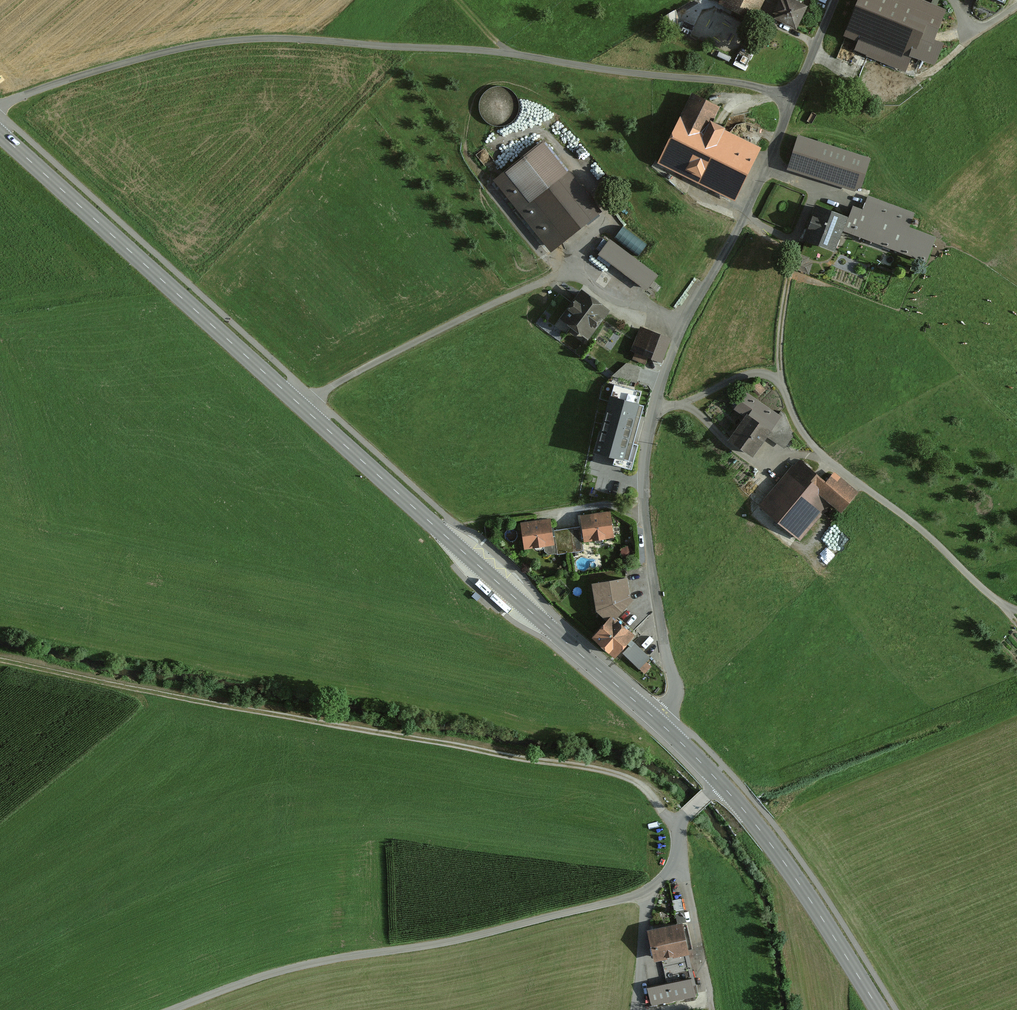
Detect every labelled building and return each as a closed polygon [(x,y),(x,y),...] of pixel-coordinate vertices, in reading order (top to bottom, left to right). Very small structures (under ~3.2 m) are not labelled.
[(714,8),(751,26),(764,0),(717,0),(714,8)] [(784,0),(780,0),(772,19),(793,28),(802,8),(784,0)] [(908,0),(861,0),(847,37),(858,41),(854,52),(905,71),(910,57),(927,64),(945,14),(908,0)] [(717,109),(690,97),(660,163),(734,197),(756,149),(709,127),(717,109)] [(868,161),(797,140),(788,171),(859,192),(868,161)] [(543,145),(494,185),(550,254),(600,215),(543,145)] [(865,213),(853,209),(845,232),(927,262),(936,237),(909,228),(914,215),(870,199),(865,213)] [(847,220),(816,209),(804,243),(834,255),(847,220)] [(615,236),(640,254),(648,243),(623,225),(615,236)] [(613,244),(602,259),(647,292),(659,276),(613,244)] [(605,312),(579,293),(558,322),(584,341),(605,312)] [(669,339),(641,329),(632,352),(660,363),(669,339)] [(748,399),(738,414),(748,421),(732,444),(753,459),(779,421),(748,399)] [(633,412),(607,404),(592,454),(631,465),(637,445),(624,442),(633,412)] [(820,488),(798,469),(763,509),(798,540),(830,503),(839,511),(855,493),(832,474),(820,488)] [(609,515),(581,518),(583,541),(612,538),(609,515)] [(549,521),(521,525),(525,550),(552,546),(549,521)] [(579,529),(554,532),(556,556),(582,553),(579,529)] [(645,618),(625,601),(592,639),(612,656),(645,618)] [(648,658),(633,645),(624,656),(639,669),(648,658)] [(679,926),(647,934),(653,961),(663,959),(669,984),(648,989),(652,1006),(695,996),(679,926)]
